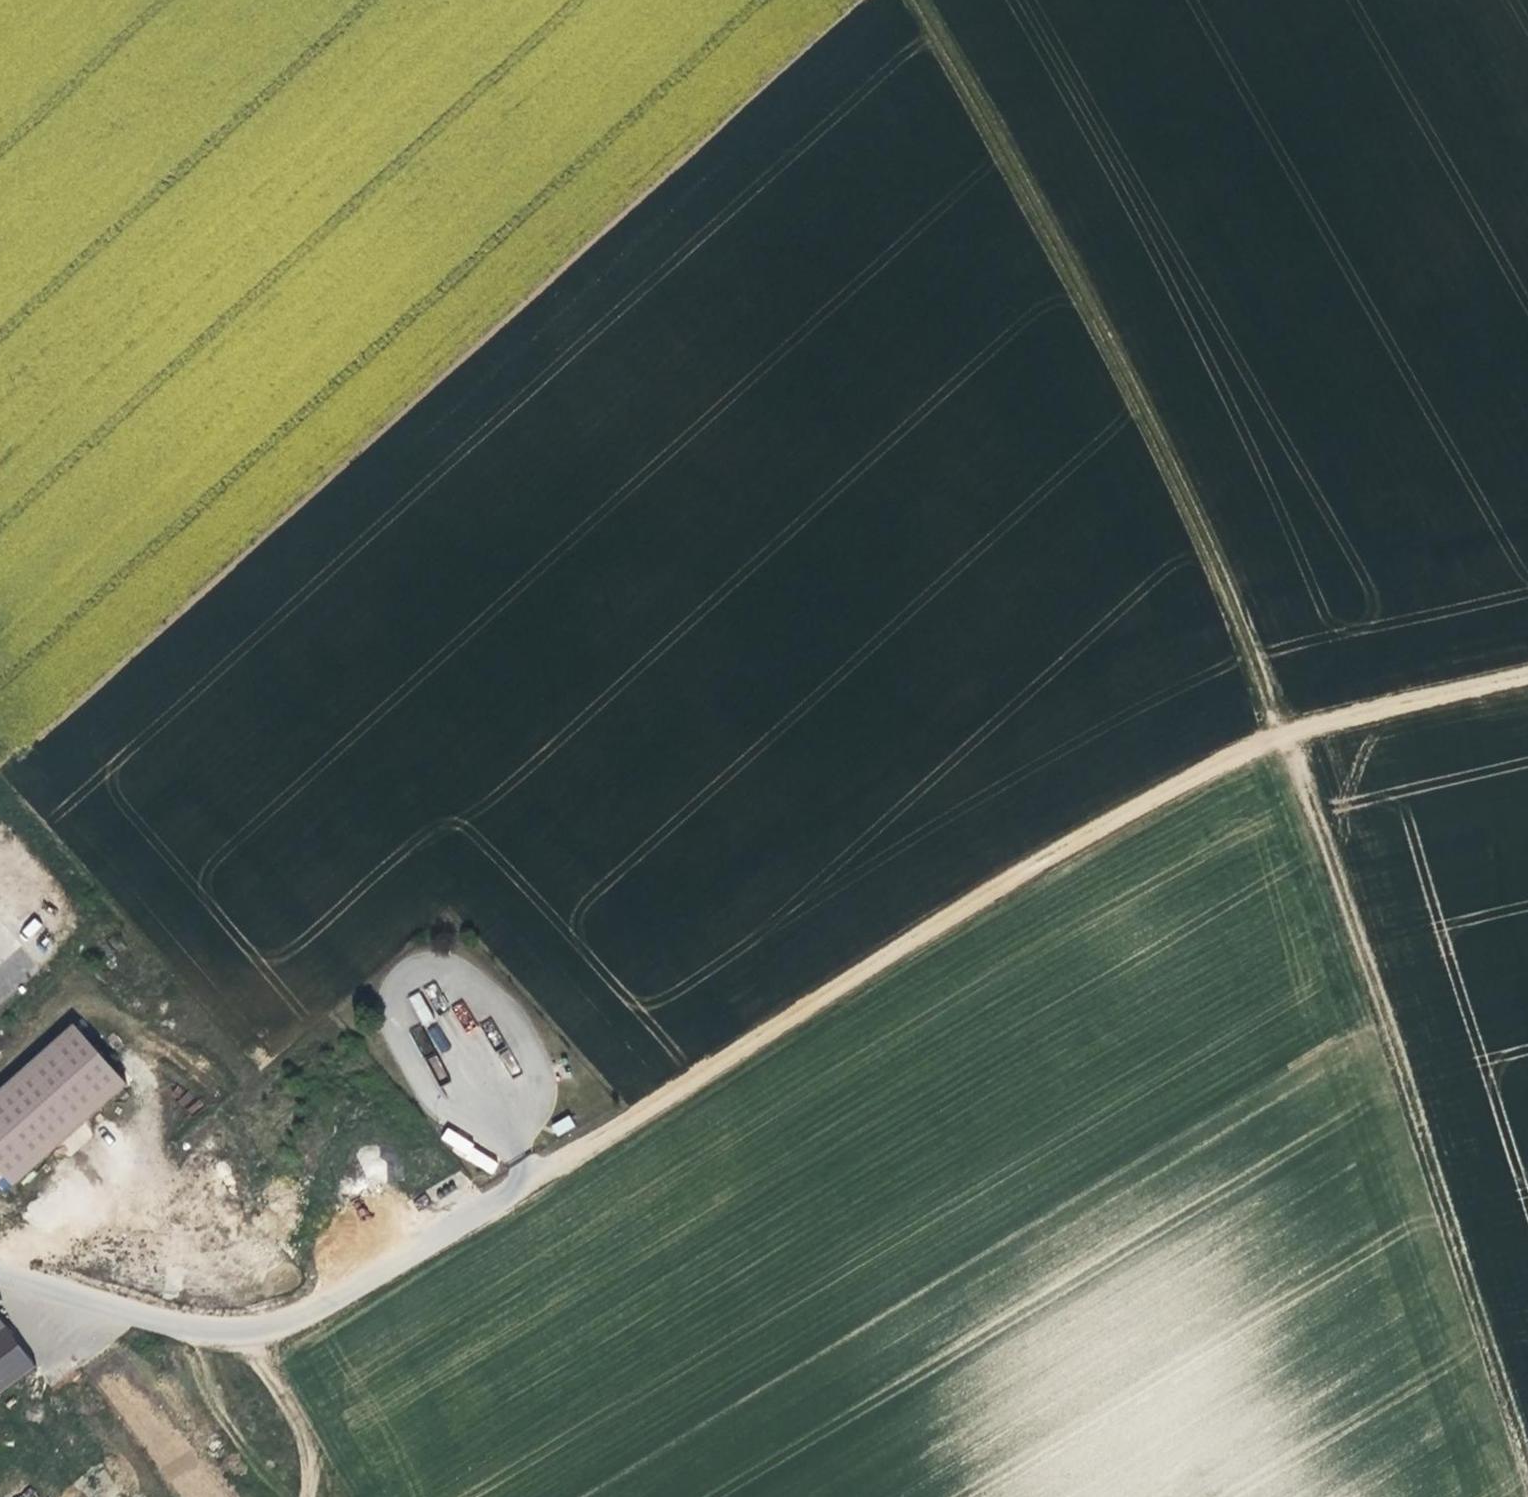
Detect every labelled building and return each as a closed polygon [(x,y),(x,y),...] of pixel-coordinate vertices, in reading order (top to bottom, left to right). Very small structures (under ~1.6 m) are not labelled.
[(0,1099),(0,1171),(15,1188),(129,1086),(79,1030),(0,1099)] [(27,1357),(0,1320),(0,1378),(27,1357)]
